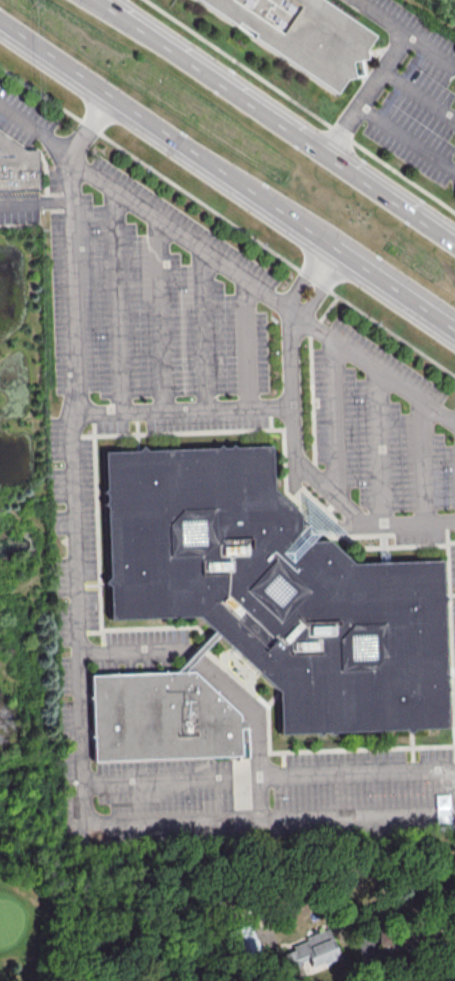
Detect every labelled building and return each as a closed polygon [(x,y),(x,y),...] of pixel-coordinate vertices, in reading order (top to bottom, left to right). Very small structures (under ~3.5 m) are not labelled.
[(235,25),(198,0),(323,0),(375,35),(365,49),(368,59),(361,61),(365,76),(345,79),(336,93),(252,36),(254,33),(237,22),(235,25)] [(43,189),(0,191),(0,132),(1,132),(29,152),(41,151),(43,189)] [(104,452),(106,490),(103,492),(106,495),(106,501),(103,505),(107,507),(109,578),(105,583),(109,586),(111,620),(199,617),(215,632),(219,636),(279,692),(281,735),(317,733),(321,736),(323,733),(330,733),(333,736),(335,733),(406,730),(410,735),(415,730),(448,729),(446,693),(450,690),(446,687),(446,680),(449,677),(446,674),(443,604),(448,600),(443,595),(441,561),(354,564),(329,541),(312,542),(300,531),(300,514),(273,489),(272,447),(235,448),(232,445),(229,448),(222,448),(220,445),(217,449),(147,451),(142,447),(137,451),(104,452)] [(215,632),(191,657),(177,673),(185,673),(197,659),(219,636),(215,632)] [(91,676),(94,762),(241,756),(240,729),(246,729),(245,722),(240,722),(239,715),(193,672),(185,673),(177,673),(91,676)] [(449,794),(435,794),(435,824),(449,824),(449,794)] [(261,957),(250,923),(229,930),(240,964),(261,957)] [(339,957),(329,931),(279,949),(287,969),(308,961),(311,967),(339,957)]
